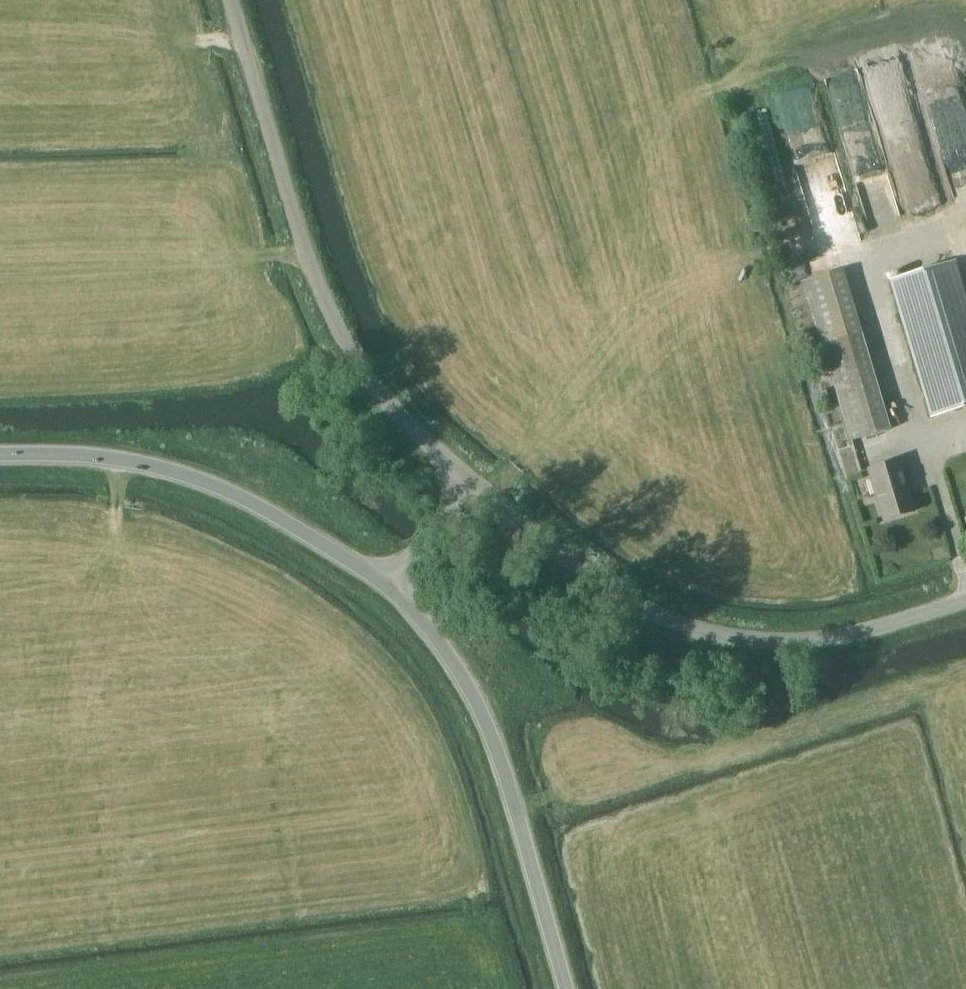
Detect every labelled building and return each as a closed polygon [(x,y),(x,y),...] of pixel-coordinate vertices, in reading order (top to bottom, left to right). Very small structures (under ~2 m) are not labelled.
[(890,280),(931,416),(965,406),(965,304),(953,261),(890,280)] [(822,344),(850,441),(889,429),(860,333),(822,344)] [(867,469),(882,520),(913,511),(898,460),(867,469)] [(476,630),(471,635),(474,639),(480,635),(476,630)]
